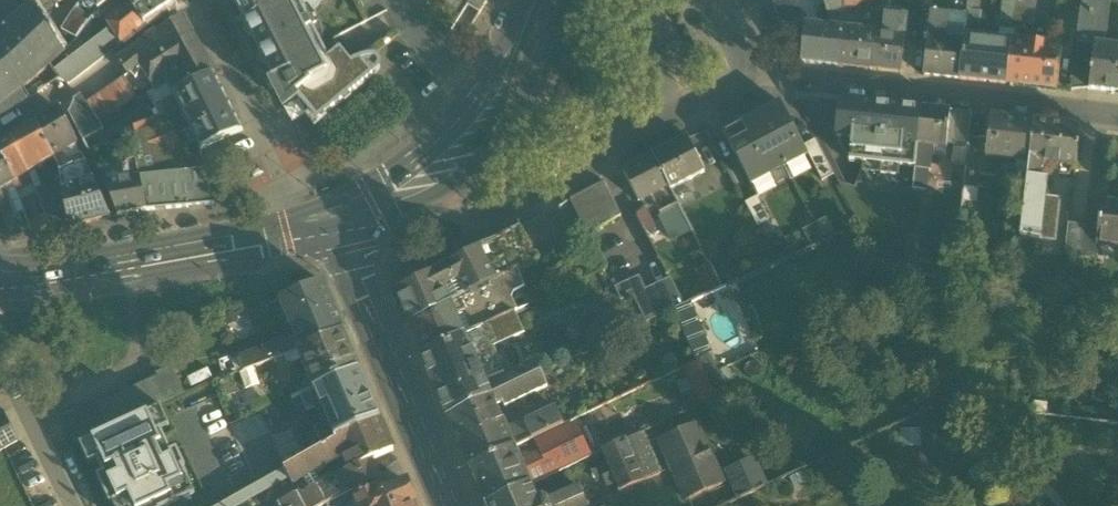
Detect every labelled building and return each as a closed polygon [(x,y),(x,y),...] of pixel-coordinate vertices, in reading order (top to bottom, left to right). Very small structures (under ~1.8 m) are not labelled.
[(56,0),(37,0),(34,2),(41,12),(56,0)] [(98,10),(99,8),(110,0),(89,0),(98,10)] [(111,28),(122,44),(145,25),(175,6),(172,0),(117,0),(100,13),(111,28)] [(378,71),(380,69),(380,67),(380,64),(378,61),(377,60),(374,59),(372,59),(366,60),(361,62),(357,63),(352,65),(341,50),(328,61),(311,28),(314,26),(312,22),(309,24),(305,16),(308,14),(313,10),(318,5),(321,0),(234,0),(275,80),(272,81),(285,107),(291,102),(297,96),(318,121),(373,76),(378,71)] [(781,29),(805,21),(798,0),(787,0),(777,3),(773,5),(781,29)] [(828,27),(841,28),(843,17),(843,10),(845,0),(824,0),(829,15),(828,27)] [(843,10),(876,0),(845,0),(843,10)] [(952,11),(967,13),(968,11),(968,0),(956,0),(956,3),(953,3),(952,11)] [(980,12),(982,0),(968,0),(968,11),(980,12)] [(1016,6),(1028,7),(1026,27),(1035,28),(1038,0),(1017,0),(1016,6)] [(1095,46),(1095,45),(1103,46),(1103,41),(1106,38),(1110,3),(1098,1),(1089,0),(1082,0),(1077,35),(1076,43),(1095,46)] [(36,78),(31,69),(40,63),(61,45),(50,27),(41,12),(34,2),(0,34),(0,117),(30,98),(24,88),(36,78)] [(1001,29),(1013,31),(1016,6),(1004,5),(1001,29)] [(1028,7),(1016,6),(1013,31),(1016,31),(1015,41),(1022,42),(1025,32),(1026,27),(1028,7)] [(923,76),(960,80),(966,35),(966,29),(948,27),(949,14),(935,13),(935,11),(933,11),(933,13),(931,12),(923,76)] [(949,11),(949,14),(948,27),(966,29),(968,29),(969,13),(967,13),(952,11),(949,11)] [(966,29),(966,35),(979,37),(981,12),(980,12),(968,11),(967,13),(969,13),(968,29),(966,29)] [(78,38),(84,29),(89,23),(73,12),(62,29),(78,38)] [(885,12),(884,19),(896,21),(897,13),(885,12)] [(884,19),(883,33),(879,71),(901,73),(907,14),(897,13),(896,21),(884,19)] [(118,62),(129,74),(138,65),(141,69),(172,48),(193,36),(192,34),(182,17),(148,39),(130,53),(118,62)] [(843,17),(841,28),(854,30),(855,18),(843,17)] [(837,66),(841,28),(828,27),(805,24),(801,62),(837,66)] [(85,72),(122,44),(111,28),(63,64),(58,58),(50,66),(59,80),(69,84),(85,72)] [(837,66),(874,70),(877,33),(854,30),(841,28),(837,66)] [(1013,31),(1001,29),(1000,39),(1013,41),(1015,41),(1016,31),(1013,31)] [(883,33),(877,33),(874,70),(879,71),(883,33)] [(960,80),(1008,85),(1013,41),(1000,39),(979,37),(966,35),(960,80)] [(152,86),(155,89),(166,83),(175,94),(192,84),(214,73),(210,65),(193,36),(172,48),(141,69),(152,86)] [(1015,41),(1013,41),(1008,85),(1055,91),(1061,46),(1022,42),(1015,41)] [(1076,49),(1071,90),(1089,90),(1095,46),(1076,43),(1076,49)] [(66,51),(61,45),(40,63),(31,69),(36,78),(50,66),(58,58),(66,51)] [(1103,46),(1095,45),(1095,46),(1089,90),(1117,93),(1117,48),(1103,46)] [(180,107),(198,144),(199,144),(241,125),(214,73),(192,84),(175,94),(174,95),(180,107)] [(125,77),(87,103),(99,122),(137,96),(125,77)] [(174,95),(175,94),(166,83),(155,89),(148,93),(147,94),(153,102),(160,97),(163,102),(174,95)] [(104,129),(99,122),(87,103),(81,95),(74,100),(68,112),(84,140),(104,129)] [(174,95),(163,102),(160,97),(153,102),(156,107),(158,105),(165,115),(167,114),(168,116),(180,107),(174,95)] [(840,109),(839,116),(840,117),(842,102),(886,107),(886,105),(840,101),(840,109)] [(780,102),(723,132),(751,185),(769,175),(785,167),(808,155),(780,102)] [(837,137),(839,137),(852,138),(849,158),(849,161),(915,168),(916,168),(918,145),(921,108),(886,105),(886,107),(842,102),(840,117),(839,116),(838,125),(837,137)] [(921,108),(918,145),(933,147),(947,149),(947,147),(951,112),(921,108)] [(37,124),(52,155),(76,144),(60,110),(37,124)] [(954,148),(958,113),(951,112),(947,147),(954,148)] [(954,148),(968,150),(969,139),(972,115),(958,113),(954,148)] [(137,160),(147,210),(205,205),(214,205),(213,197),(207,172),(195,173),(186,174),(185,163),(182,155),(168,116),(167,114),(165,115),(134,129),(142,159),(137,160)] [(991,117),(988,142),(986,158),(1000,160),(1030,163),(1035,122),(991,117)] [(1035,122),(1030,163),(1048,166),(1076,169),(1081,127),(1035,122)] [(27,174),(53,157),(52,155),(37,124),(12,139),(27,173),(27,174)] [(199,144),(198,144),(200,149),(243,130),(241,125),(199,144)] [(848,158),(849,158),(852,138),(839,137),(838,141),(848,158)] [(13,182),(27,173),(12,139),(0,146),(0,153),(13,182)] [(688,139),(654,157),(669,187),(671,190),(687,182),(689,181),(705,173),(688,141),(688,139)] [(998,178),(1000,160),(986,158),(988,142),(969,139),(968,150),(966,168),(964,187),(978,188),(980,176),(998,178)] [(834,175),(816,140),(804,146),(822,181),(834,175)] [(57,166),(58,172),(68,168),(85,161),(76,144),(52,155),(53,157),(57,166)] [(930,171),(933,147),(918,145),(916,168),(915,168),(913,190),(926,191),(928,171),(930,171)] [(968,150),(954,148),(952,166),(966,168),(968,150)] [(13,183),(13,182),(0,153),(0,191),(13,183)] [(201,153),(182,155),(185,163),(186,174),(195,173),(193,161),(203,159),(201,153)] [(639,203),(669,187),(654,157),(623,173),(639,203)] [(193,161),(195,173),(207,172),(203,159),(193,161)] [(105,185),(118,216),(147,210),(137,160),(130,161),(123,165),(126,180),(107,184),(105,185)] [(1048,166),(1030,163),(1020,251),(1053,255),(1060,199),(1045,197),(1048,166)] [(105,173),(107,184),(126,180),(123,165),(123,164),(105,173)] [(792,180),(785,167),(769,175),(776,188),(792,180)] [(71,187),(68,168),(58,172),(60,184),(61,191),(63,199),(70,228),(110,217),(94,180),(71,187)] [(27,174),(27,173),(13,182),(13,183),(16,191),(32,184),(27,174)] [(678,205),(679,206),(697,197),(689,181),(687,182),(671,190),(678,205)] [(11,239),(23,235),(17,214),(23,211),(16,191),(13,183),(0,191),(0,198),(9,233),(11,239)] [(572,200),(589,233),(621,217),(604,183),(572,200)] [(35,190),(41,205),(46,204),(63,199),(61,191),(60,184),(35,190)] [(978,204),(978,188),(964,187),(962,203),(978,204)] [(757,197),(745,203),(758,227),(769,221),(757,197)] [(46,216),(53,232),(60,231),(70,228),(63,199),(46,204),(41,205),(46,216)] [(1117,245),(1117,206),(1114,206),(1115,203),(1101,202),(1098,228),(1097,242),(1098,243),(1117,245)] [(679,206),(678,205),(657,216),(671,244),(693,232),(679,206)] [(657,228),(647,209),(637,214),(647,233),(657,228)] [(31,234),(33,238),(53,232),(46,216),(27,221),(31,234)] [(827,217),(815,223),(824,241),(836,235),(827,217)] [(769,221),(758,227),(765,241),(777,235),(769,221)] [(824,241),(815,223),(802,230),(811,247),(824,241)] [(1065,251),(1080,252),(1083,226),(1068,224),(1065,251)] [(1098,228),(1083,226),(1080,252),(1080,257),(1096,259),(1098,243),(1097,242),(1098,228)] [(394,292),(408,324),(452,302),(516,269),(537,259),(520,227),(506,234),(394,292)] [(740,272),(728,249),(709,259),(721,282),(740,272)] [(721,288),(709,263),(694,271),(707,296),(721,288)] [(516,269),(452,302),(408,324),(412,334),(422,356),(466,335),(515,311),(518,310),(511,298),(513,293),(524,286),(516,269)] [(633,296),(646,323),(673,310),(683,305),(669,279),(645,291),(639,277),(615,288),(621,302),(633,296)] [(295,336),(300,349),(343,332),(322,282),(279,300),(295,336)] [(994,310),(1013,312),(1015,297),(996,295),(994,310)] [(691,302),(673,310),(695,363),(709,356),(713,354),(691,302)] [(515,311),(466,335),(485,380),(504,371),(493,347),(524,333),(515,311)] [(299,394),(313,387),(358,368),(343,333),(343,332),(300,349),(298,350),(311,382),(297,388),(299,394)] [(492,396),(485,380),(466,335),(422,356),(441,400),(448,416),(492,396)] [(239,358),(243,371),(298,350),(300,349),(295,336),(239,358)] [(685,368),(703,405),(728,393),(709,356),(695,363),(685,368)] [(299,394),(307,411),(321,405),(328,422),(314,428),(323,448),(330,444),(336,441),(335,438),(380,418),(358,368),(313,387),(299,394)] [(64,419),(76,445),(80,443),(160,405),(185,394),(173,369),(161,375),(162,378),(78,416),(77,413),(64,419)] [(541,373),(492,396),(496,406),(503,403),(505,408),(547,388),(541,373)] [(507,432),(496,406),(492,396),(448,416),(464,453),(470,468),(514,447),(507,432)] [(114,505),(169,505),(195,494),(182,467),(185,466),(177,448),(171,451),(161,429),(169,426),(160,405),(80,443),(89,463),(97,459),(103,472),(97,475),(110,504),(113,502),(114,505)] [(525,423),(532,439),(535,437),(563,424),(557,409),(525,423)] [(18,442),(4,412),(0,415),(0,452),(18,442)] [(335,438),(336,441),(343,456),(349,470),(350,471),(369,462),(394,450),(380,418),(335,438)] [(563,424),(535,437),(538,443),(575,425),(572,420),(563,424)] [(532,439),(525,423),(507,432),(514,447),(532,439)] [(660,440),(686,501),(723,485),(697,424),(660,440)] [(487,505),(530,486),(590,457),(575,425),(538,443),(542,452),(537,457),(530,461),(520,462),(514,447),(470,468),(477,483),(487,505)] [(922,448),(922,429),(900,429),(900,449),(922,448)] [(642,433),(625,441),(643,482),(661,474),(642,433)] [(293,484),(343,456),(336,441),(330,444),(323,448),(310,455),(284,469),(288,475),(289,478),(293,484)] [(621,491),(643,482),(625,441),(603,451),(621,491)] [(755,455),(723,470),(736,500),(769,485),(755,455)] [(339,475),(348,492),(376,477),(369,462),(350,471),(349,470),(339,475)] [(981,484),(988,478),(985,468),(976,465),(969,472),(971,481),(981,484)] [(288,475),(284,469),(246,491),(219,505),(233,505),(288,475)] [(289,478),(288,475),(233,505),(240,505),(289,478)] [(279,505),(323,505),(348,492),(339,475),(301,495),(300,493),(278,505),(279,505)] [(413,503),(415,503),(408,483),(380,494),(377,488),(354,498),(357,505),(414,505),(413,503)] [(530,486),(487,505),(587,505),(580,487),(548,501),(542,499),(542,498),(541,494),(539,493),(535,495),(530,486)]
